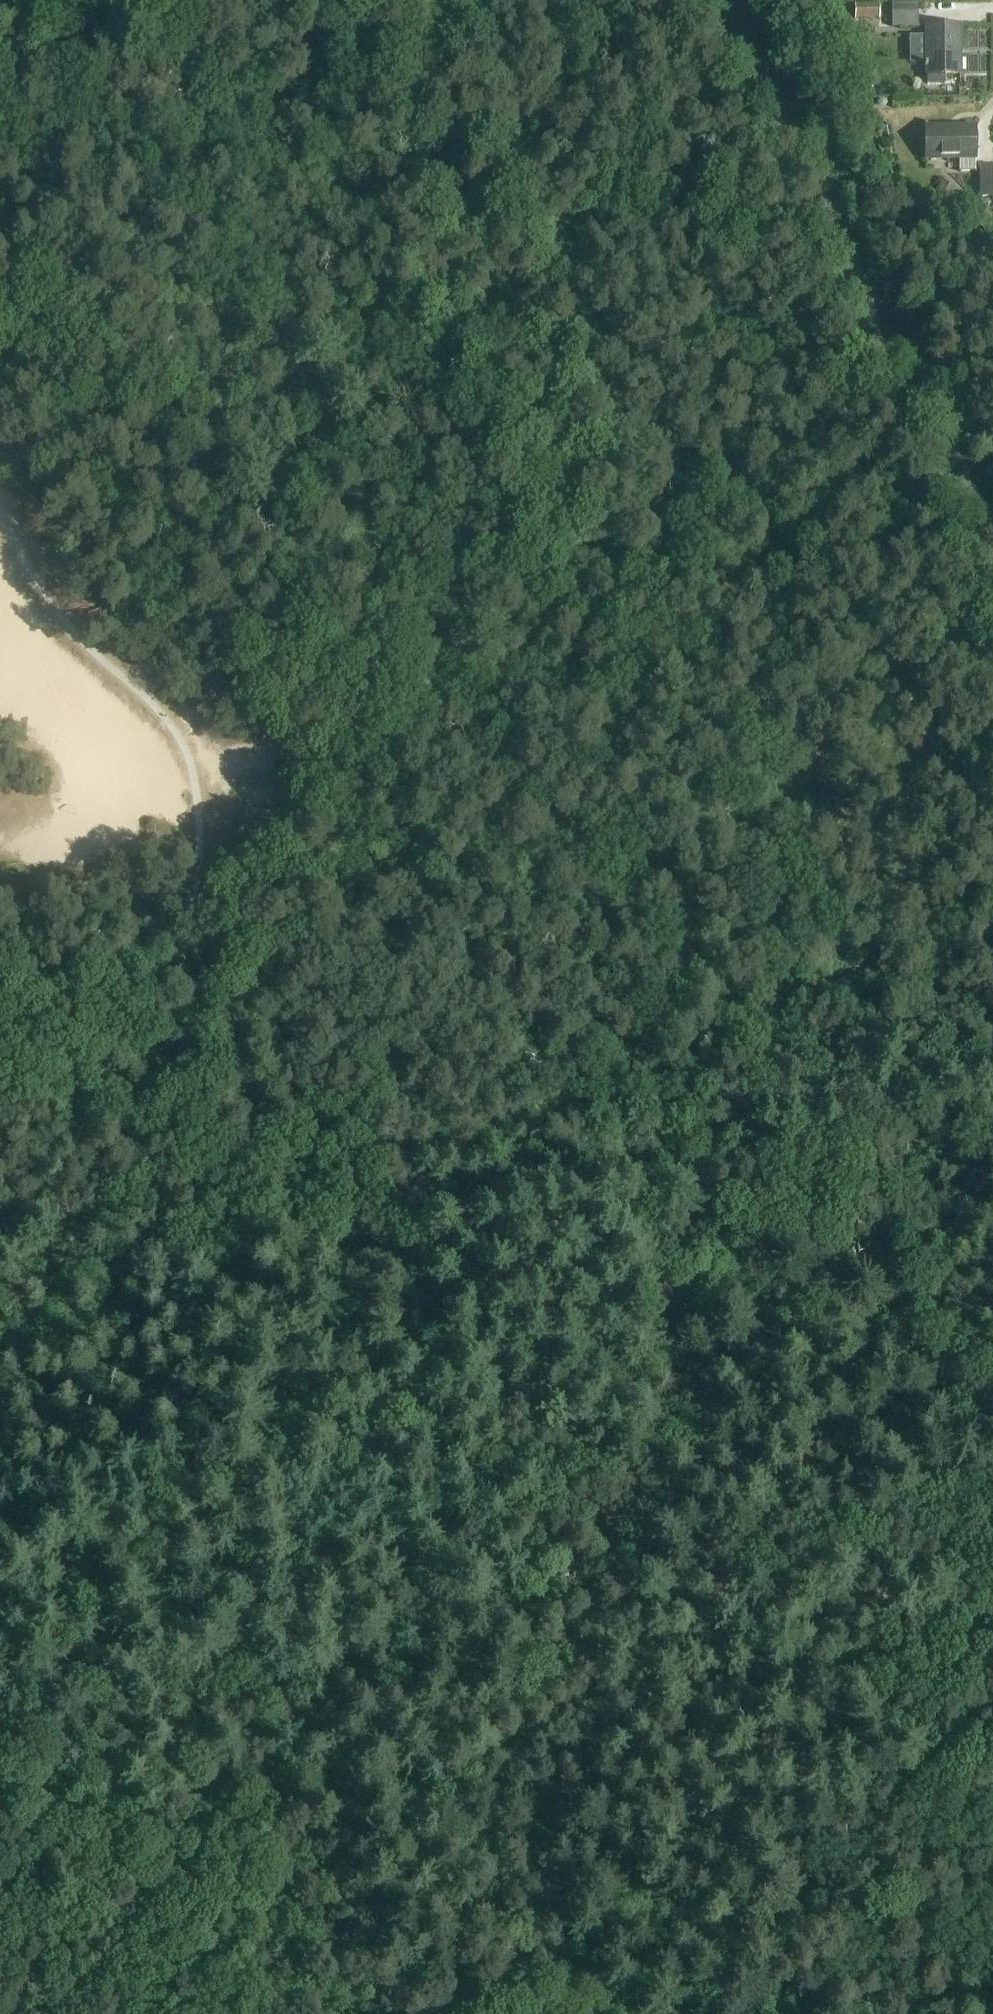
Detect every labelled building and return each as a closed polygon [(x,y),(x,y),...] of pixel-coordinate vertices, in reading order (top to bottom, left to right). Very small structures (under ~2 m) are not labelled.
[(892,13),(892,28),(921,27),(921,12),(892,13)] [(959,75),(959,27),(925,27),(925,75),(927,75),(928,85),(945,85),(945,75),(959,75)] [(974,171),(974,127),(924,127),(925,159),(959,159),(959,172),(974,171)] [(980,166),(980,197),(992,197),(992,166),(980,166)] [(948,202),(956,189),(942,180),(934,193),(948,202)] [(986,209),(976,219),(988,233),(992,229),(992,217),(986,209)]
